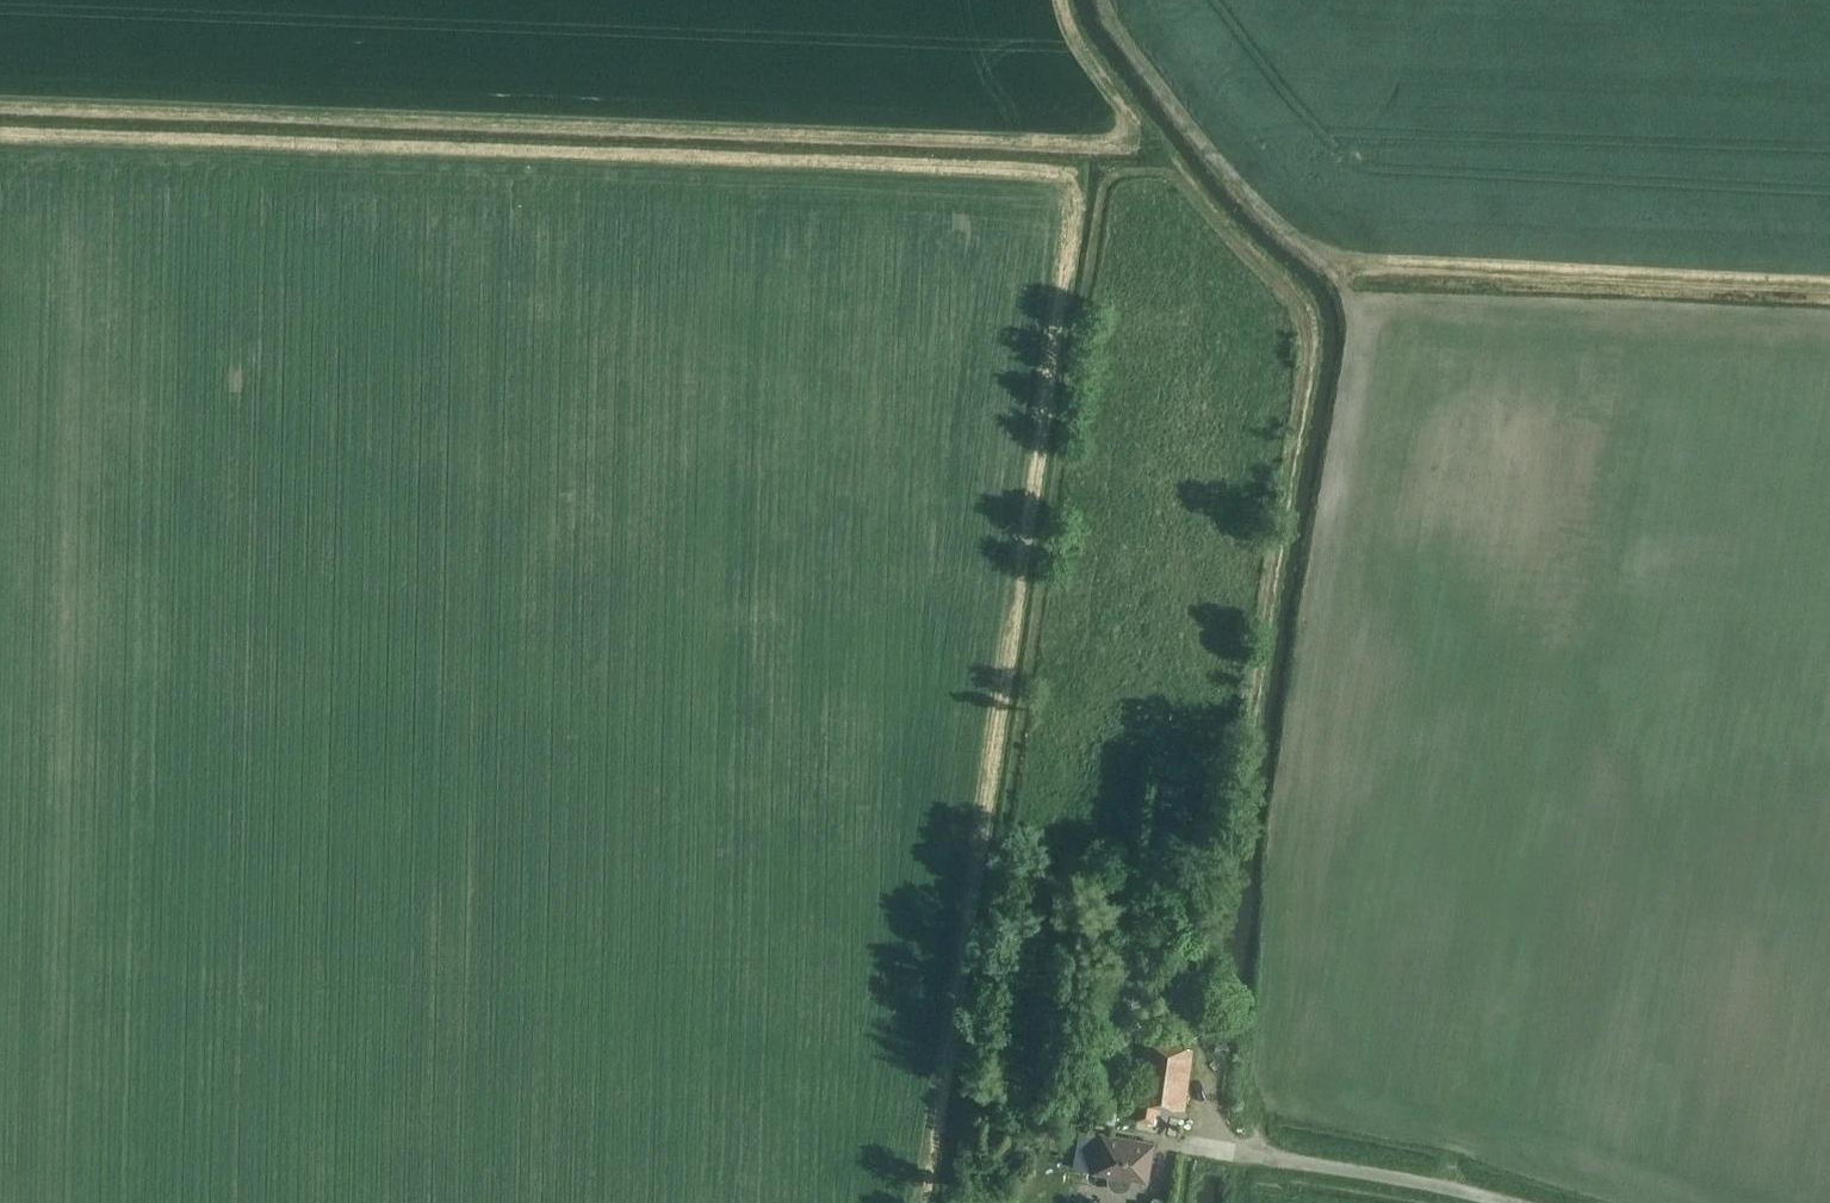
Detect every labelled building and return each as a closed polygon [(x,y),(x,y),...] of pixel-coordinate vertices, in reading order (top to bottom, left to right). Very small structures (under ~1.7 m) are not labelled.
[(1158,794),(1182,797),(1184,776),(1161,773),(1158,794)] [(1185,1093),(1187,1094),(1193,1046),(1144,1040),(1136,1104),(1139,1104),(1136,1132),(1171,1136),(1174,1110),(1182,1111),(1185,1093)] [(1156,1142),(1099,1131),(1099,1133),(1090,1132),(1083,1170),(1108,1174),(1107,1179),(1108,1183),(1109,1187),(1112,1189),(1115,1191),(1118,1192),(1122,1192),(1126,1191),(1129,1189),(1132,1186),(1133,1181),(1148,1183),(1156,1142)]
